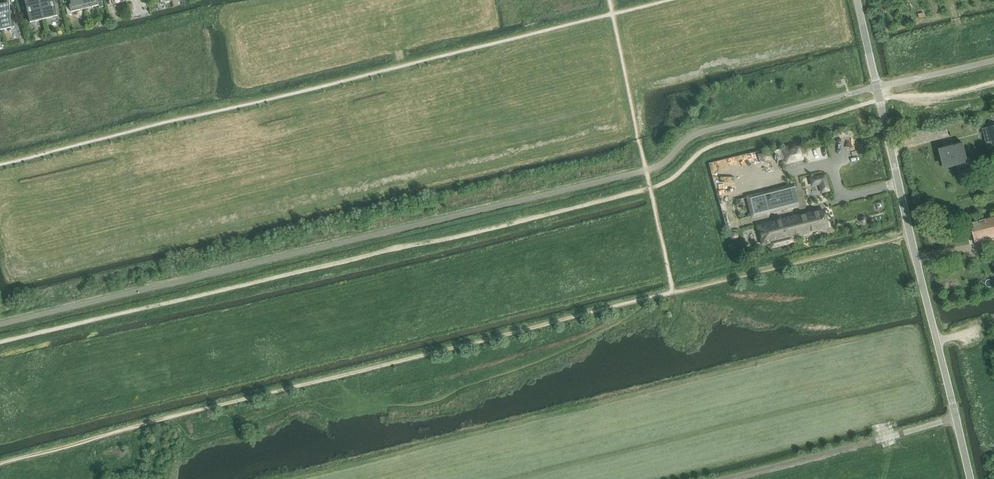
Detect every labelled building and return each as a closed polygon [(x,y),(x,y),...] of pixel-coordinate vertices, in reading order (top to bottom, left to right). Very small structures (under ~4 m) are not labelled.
[(30,23),(44,20),(39,0),(25,0),(30,23)] [(44,20),(57,17),(53,0),(39,0),(44,20)] [(70,6),(66,7),(68,16),(72,14),(72,12),(85,9),(83,0),(68,0),(70,6)] [(85,9),(98,6),(99,8),(103,7),(101,0),(83,0),(85,9)] [(9,4),(0,6),(0,22),(2,30),(10,28),(11,28),(15,27),(11,11),(10,12),(10,3),(9,3),(9,4)] [(964,143),(939,149),(943,164),(968,163),(965,148),(964,143)] [(785,159),(783,151),(783,149),(776,150),(779,161),(785,159)] [(793,186),(765,192),(765,193),(770,212),(770,213),(798,206),(798,205),(793,186)] [(765,193),(747,197),(752,217),(770,212),(765,193)] [(800,215),(757,226),(762,245),(771,243),(772,247),(793,242),(792,237),(811,233),(810,231),(828,227),(824,211),(800,217),(800,215)] [(971,224),(972,228),(976,243),(993,239),(993,218),(971,224)]
